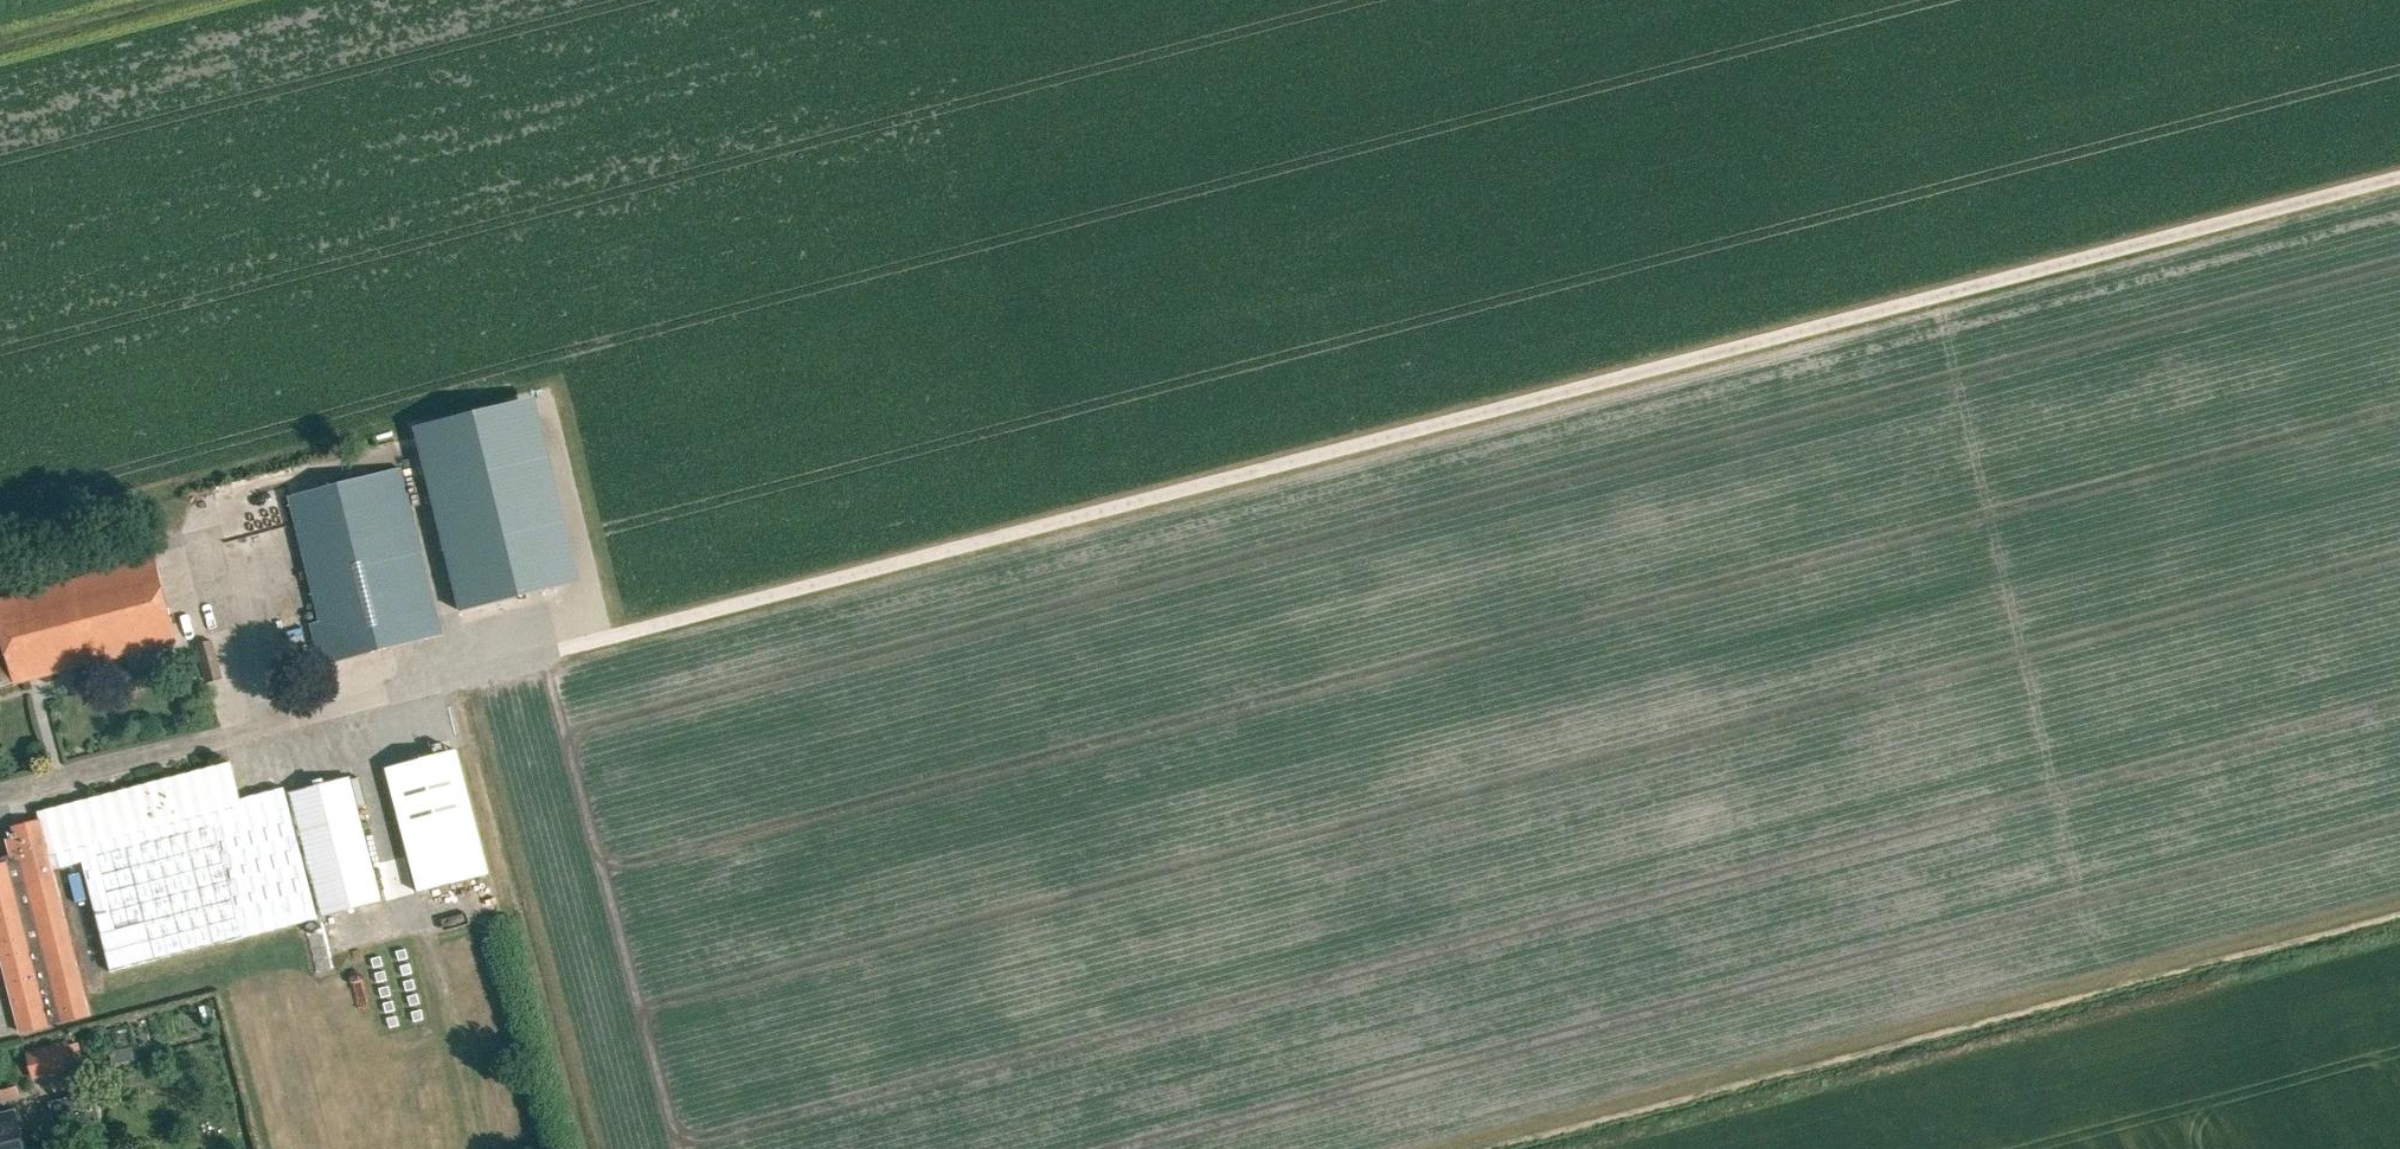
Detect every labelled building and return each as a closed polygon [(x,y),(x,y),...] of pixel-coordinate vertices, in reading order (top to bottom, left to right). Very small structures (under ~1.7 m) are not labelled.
[(553,588),(507,404),(415,427),(461,611),(553,588)] [(320,622),(310,624),(321,666),(441,635),(400,468),(289,497),(320,622)] [(13,682),(14,686),(177,644),(155,559),(0,599),(0,632),(5,651),(0,653),(0,686),(13,682)] [(419,892),(489,874),(456,749),(386,768),(419,892)] [(89,1011),(53,870),(82,862),(111,972),(316,919),(283,789),(239,800),(230,764),(38,813),(40,821),(14,828),(16,835),(13,836),(14,839),(8,841),(13,861),(0,864),(0,951),(20,1029),(89,1011)] [(351,776),(290,792),(322,917),(383,901),(359,807),(366,805),(359,778),(352,780),(351,776)] [(75,1034),(34,1045),(40,1067),(81,1057),(75,1034)] [(92,1091),(79,1094),(49,1102),(55,1126),(69,1122),(71,1130),(100,1122),(92,1091)] [(0,1115),(0,1148),(25,1148),(15,1111),(0,1115)]
